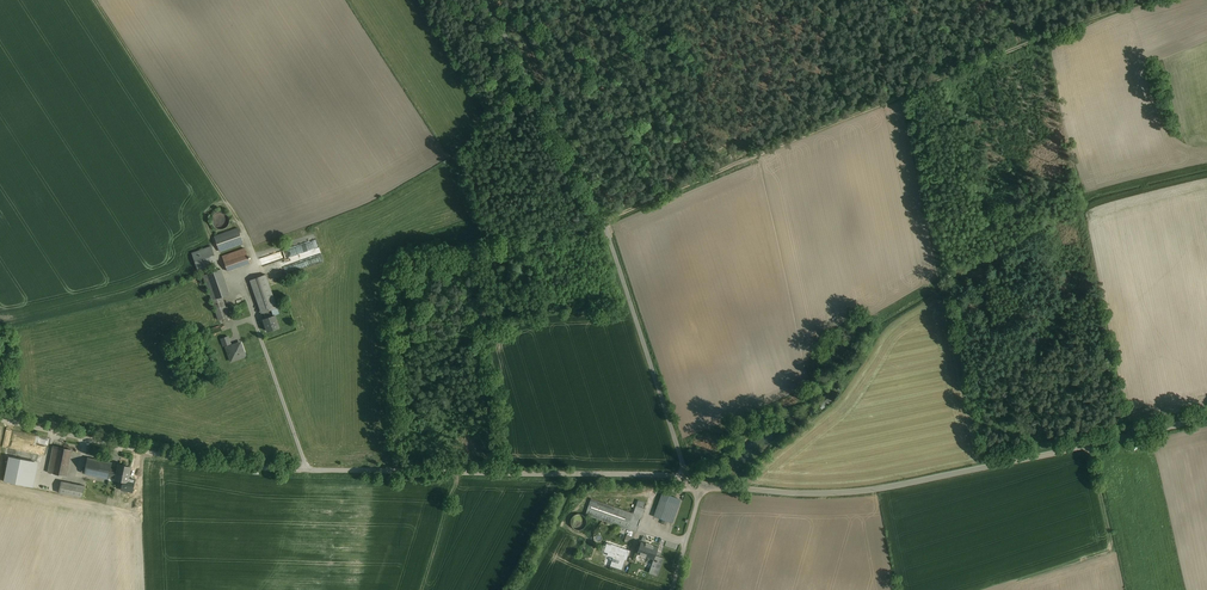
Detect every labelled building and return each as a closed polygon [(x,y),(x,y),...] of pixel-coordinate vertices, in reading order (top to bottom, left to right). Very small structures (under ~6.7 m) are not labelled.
[(214,236),(220,251),(244,243),(238,227),(214,236)] [(290,247),(293,256),(280,260),(282,266),(322,254),(317,239),(290,247)] [(215,259),(209,242),(190,249),(196,266),(215,259)] [(227,272),(251,263),(244,243),(220,251),(227,272)] [(262,264),(291,255),(289,248),(260,257),(262,264)] [(230,294),(221,269),(204,275),(214,300),(230,294)] [(264,271),(248,277),(262,313),(277,308),(264,271)] [(276,314),(262,319),(267,333),(281,328),(276,314)] [(216,332),(223,329),(221,324),(210,329),(213,336),(217,335),(216,332)] [(221,339),(224,346),(230,343),(228,337),(221,339)] [(241,342),(226,347),(231,361),(246,356),(241,342)] [(28,440),(29,433),(13,429),(11,439),(5,437),(4,445),(21,449),(23,439),(28,440)] [(28,441),(46,443),(47,436),(29,434),(28,441)] [(51,462),(48,472),(66,476),(71,450),(53,446),(50,462),(51,462)] [(39,462),(9,456),(4,481),(33,487),(39,462)] [(88,458),(85,473),(109,478),(109,476),(111,469),(112,463),(88,458)] [(131,466),(119,465),(118,471),(116,478),(116,479),(123,481),(121,489),(133,493),(135,479),(130,477),(131,466)] [(118,471),(111,469),(109,476),(116,478),(118,471)] [(62,481),(59,493),(83,498),(85,486),(62,481)] [(679,500),(662,494),(654,516),(671,522),(679,500)] [(633,514),(591,499),(585,515),(636,532),(646,503),(638,500),(633,514)] [(574,529),(576,530),(579,530),(582,529),(585,526),(586,523),(586,520),(585,517),(582,515),(579,514),(575,514),(572,516),(571,519),(570,522),(571,524),(572,527),(574,529)] [(654,559),(655,555),(658,547),(641,541),(637,553),(654,559)] [(626,560),(630,550),(607,542),(604,552),(614,555),(613,559),(616,560),(615,562),(612,561),(610,566),(621,570),(625,560),(626,560)] [(663,558),(655,555),(654,559),(649,573),(658,575),(663,558)]
